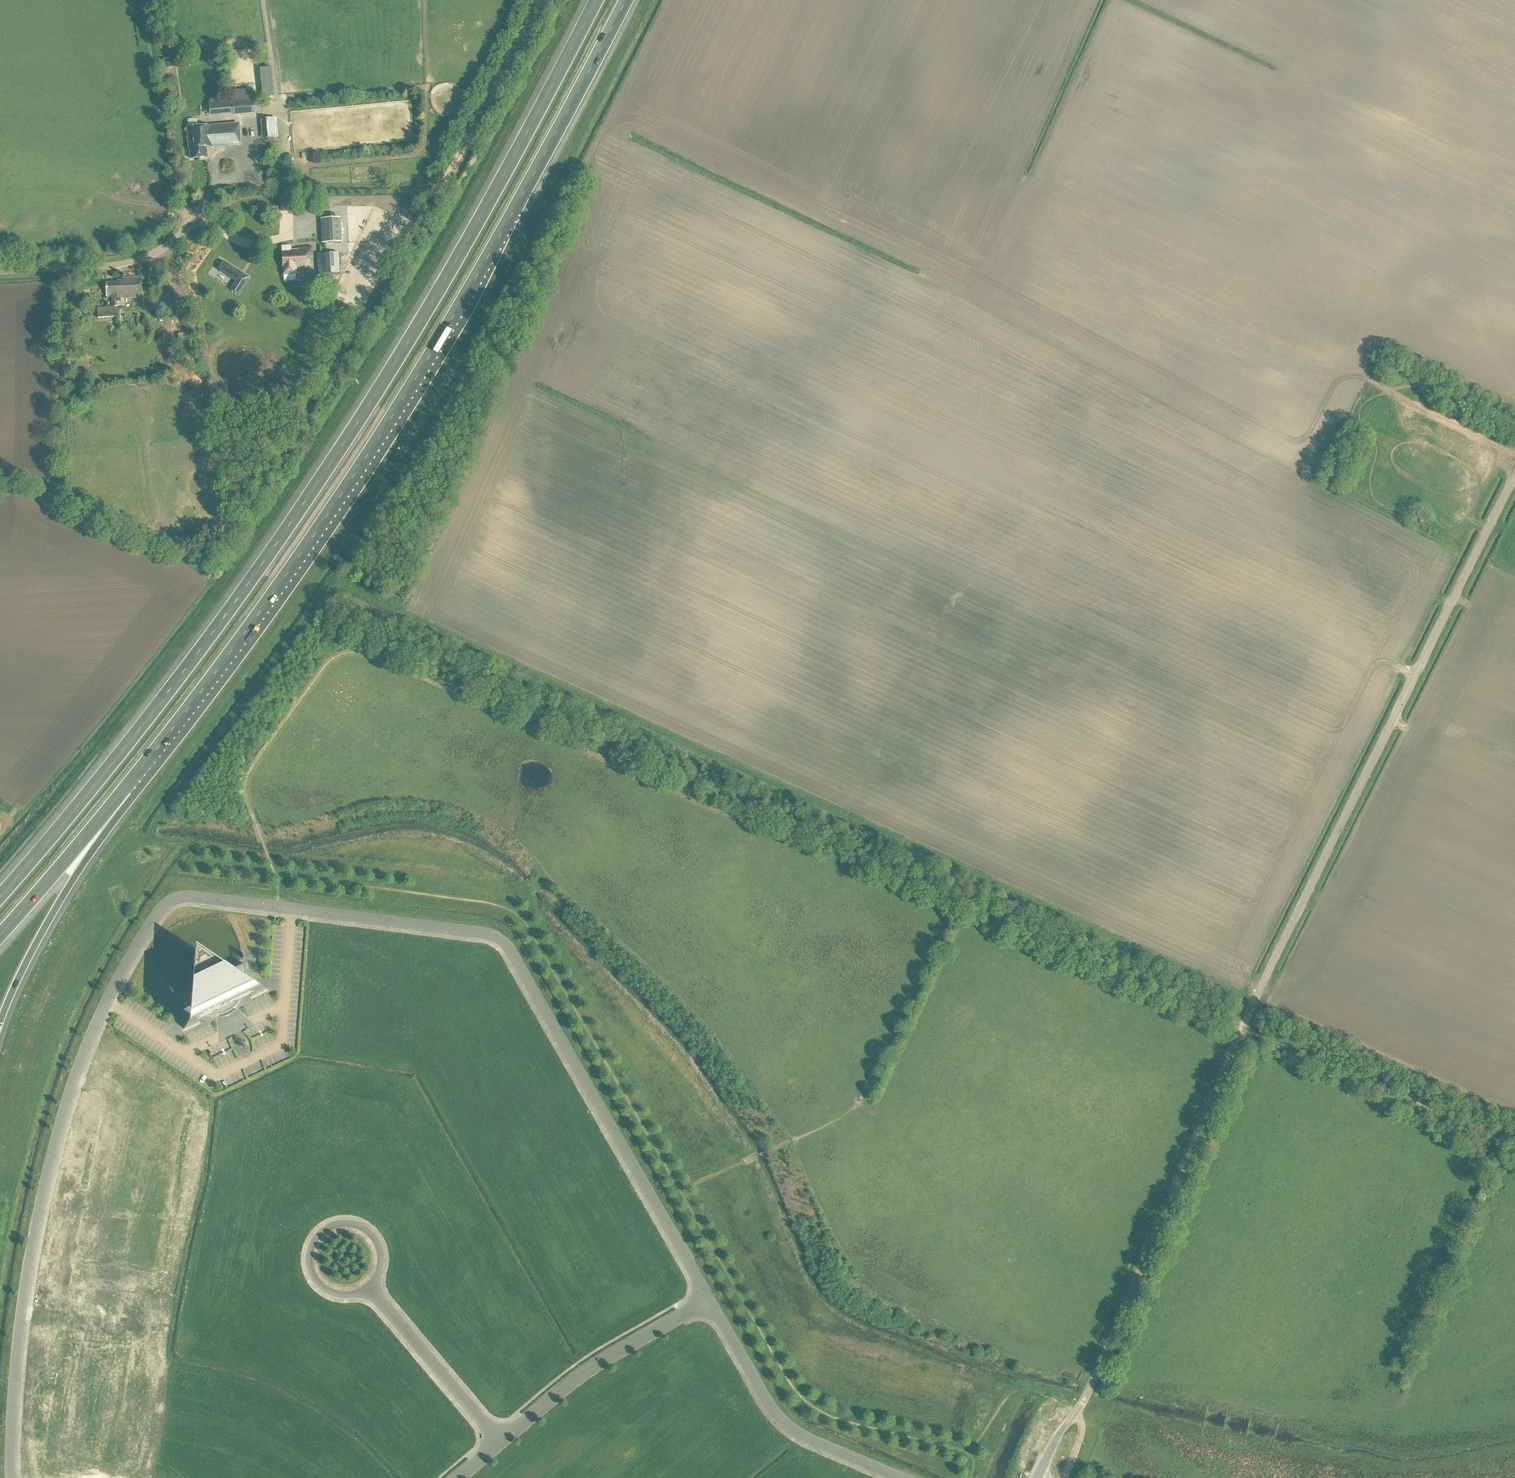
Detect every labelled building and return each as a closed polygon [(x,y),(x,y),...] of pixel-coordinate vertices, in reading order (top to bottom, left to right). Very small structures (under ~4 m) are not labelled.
[(174,60),(163,61),(164,68),(175,67),(174,60)] [(269,67),(259,68),(262,98),(272,97),(269,67)] [(251,92),(231,93),(232,102),(210,104),(210,112),(232,110),(233,114),(253,112),(251,92)] [(197,121),(195,120),(189,120),(187,122),(188,128),(187,128),(189,149),(190,159),(207,158),(206,145),(229,143),(230,146),(240,145),(239,124),(211,126),(211,130),(205,130),(205,127),(197,128),(197,121)] [(276,120),(264,121),(265,139),(277,138),(276,120)] [(340,218),(321,219),(323,243),(341,242),(340,218)] [(291,251),(291,253),(282,254),(283,275),(295,274),(295,269),(312,268),(311,248),(298,249),(298,250),(291,251)] [(338,253),(320,254),(321,275),(339,274),(338,253)] [(225,263),(220,271),(236,281),(231,290),(238,295),(249,279),(225,263)] [(97,309),(98,319),(115,317),(116,324),(118,324),(117,302),(120,302),(120,299),(142,298),(142,278),(123,279),(123,284),(117,284),(117,283),(106,284),(107,298),(112,298),(112,307),(97,309)] [(245,964),(229,972),(195,948),(192,989),(177,997),(184,1004),(191,1009),(190,1020),(184,1023),(184,1029),(211,1016),(219,1016),(227,1013),(234,1009),(238,1003),(266,990),(260,986),(255,989),(245,982),(245,964)]
